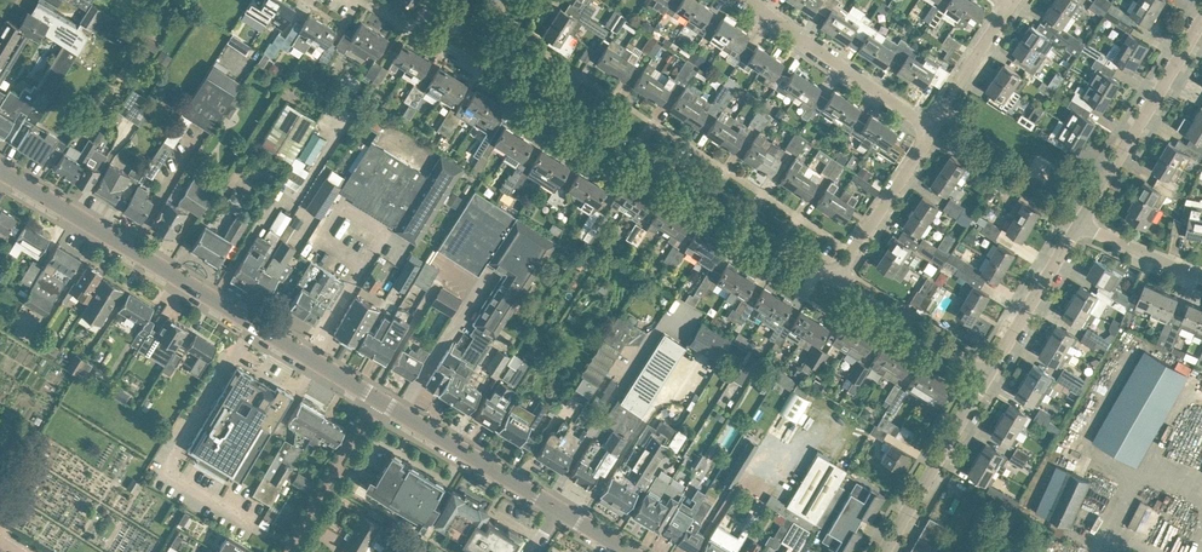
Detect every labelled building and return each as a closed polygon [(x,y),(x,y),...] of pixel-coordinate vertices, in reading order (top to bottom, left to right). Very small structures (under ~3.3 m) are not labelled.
[(38,1),(31,12),(28,10),(19,25),(18,26),(27,31),(37,37),(37,36),(39,37),(44,31),(79,52),(93,28),(93,27),(81,20),(79,24),(53,9),(39,0),(38,0),(38,1)] [(39,0),(53,9),(59,0),(39,0)] [(77,6),(78,4),(88,10),(81,20),(93,27),(104,9),(90,1),(89,0),(68,0),(77,6)] [(245,11),(266,24),(268,20),(280,0),(251,0),(245,11)] [(294,8),(282,0),(280,0),(268,20),(282,28),(294,8)] [(574,9),(581,13),(582,13),(588,17),(595,6),(589,2),(590,0),(573,0),(574,0),(570,6),(574,9)] [(673,0),(655,0),(652,5),(664,13),(666,10),(668,6),(669,7),(673,0)] [(689,17),(699,1),(697,0),(681,0),(679,3),(674,0),(673,0),(669,7),(668,6),(666,10),(677,18),(685,23),(689,17)] [(826,6),(829,0),(804,0),(801,5),(813,13),(820,2),(826,6)] [(835,33),(845,17),(849,11),(837,3),(840,0),(829,0),(826,6),(823,10),(829,14),(822,24),(835,33)] [(961,14),(970,0),(950,0),(945,9),(959,18),(961,14)] [(974,0),(970,0),(961,14),(959,18),(956,22),(963,27),(969,19),(975,23),(985,8),(974,0)] [(1079,0),(1055,0),(1054,2),(1070,13),(1078,19),(1082,13),(1074,7),(1079,0)] [(1104,14),(1107,9),(1094,0),(1093,0),(1089,6),(1103,16),(1104,14)] [(1107,9),(1107,8),(1112,2),(1113,0),(1112,0),(1094,0),(1107,9)] [(1158,11),(1141,0),(1137,0),(1130,12),(1150,24),(1158,11)] [(1158,11),(1165,0),(1141,0),(1158,11)] [(703,35),(710,24),(705,20),(712,10),(699,1),(689,17),(685,23),(691,28),(703,35)] [(1070,13),(1054,2),(1045,15),(1061,26),(1070,13)] [(1126,10),(1112,2),(1107,8),(1121,17),(1126,10)] [(849,11),(845,17),(835,33),(848,41),(855,30),(860,34),(867,23),(871,17),(865,13),(866,11),(854,3),(849,11)] [(930,22),(939,8),(933,4),(923,18),(930,22)] [(560,7),(551,21),(573,34),(581,22),(603,37),(607,30),(588,17),(582,13),(581,13),(574,9),(571,14),(560,7)] [(944,12),(939,8),(930,22),(935,26),(944,12)] [(617,33),(627,17),(621,13),(610,29),(617,33)] [(305,39),(310,42),(323,22),(309,14),(295,36),(303,41),(305,39)] [(703,35),(721,47),(736,25),(733,24),(736,20),(726,14),(724,17),(723,17),(716,27),(710,24),(703,35)] [(1121,44),(1142,56),(1149,44),(1130,33),(1135,25),(1121,17),(1117,24),(1125,30),(1121,37),(1118,38),(1116,41),(1121,44)] [(27,31),(18,26),(19,25),(7,18),(0,29),(0,66),(4,68),(27,31)] [(643,19),(639,26),(650,33),(654,26),(643,19)] [(573,34),(551,21),(543,33),(555,41),(552,45),(568,56),(572,49),(566,45),(573,34)] [(1072,43),(1060,34),(1041,21),(1040,22),(1041,22),(1037,28),(1032,25),(1023,38),(1046,53),(1055,40),(1061,45),(1072,43)] [(336,30),(323,22),(310,42),(316,46),(318,42),(326,47),(320,57),(326,61),(336,45),(330,41),(336,30)] [(336,45),(326,61),(327,61),(334,48),(344,54),(347,50),(366,61),(368,57),(374,61),(376,59),(388,38),(361,22),(351,38),(344,33),(337,45),(336,45)] [(868,22),(860,34),(866,38),(859,48),(872,57),(886,34),(868,22)] [(740,59),(747,48),(741,45),(749,34),(736,25),(721,47),(739,59),(740,59)] [(1064,28),(1060,34),(1072,43),(1081,49),(1082,48),(1085,43),(1067,30),(1064,28)] [(147,29),(144,35),(145,35),(153,40),(161,45),(165,39),(147,29)] [(3,136),(14,118),(20,109),(27,114),(42,89),(51,95),(56,88),(79,52),(44,31),(39,37),(55,47),(57,43),(62,46),(37,86),(34,84),(30,90),(24,86),(20,93),(11,88),(6,96),(0,105),(0,135),(1,135),(2,135),(3,136)] [(265,53),(270,57),(273,58),(280,46),(285,37),(279,33),(273,43),(270,41),(263,53),(265,53)] [(288,33),(285,37),(280,46),(288,51),(296,38),(288,33)] [(940,45),(948,51),(944,56),(948,59),(956,47),(958,48),(962,42),(949,33),(940,45)] [(232,34),(227,41),(233,45),(238,38),(232,34)] [(651,34),(641,49),(647,53),(657,38),(651,34)] [(886,34),(882,42),(872,57),(885,65),(892,55),(897,58),(907,43),(908,41),(901,37),(898,42),(886,34)] [(145,35),(140,42),(148,47),(153,40),(145,35)] [(665,35),(661,41),(663,42),(669,46),(673,41),(665,35)] [(610,70),(620,55),(625,47),(612,38),(597,62),(610,70)] [(663,42),(661,41),(657,38),(647,53),(653,57),(663,42)] [(1046,53),(1023,38),(1014,50),(1032,63),(1036,56),(1041,60),(1046,53)] [(1082,48),(1095,56),(1105,62),(1109,56),(1086,41),(1086,43),(1085,43),(1082,48)] [(128,43),(125,47),(132,52),(135,47),(128,43)] [(400,63),(406,67),(416,51),(403,43),(393,60),(389,66),(395,70),(400,63)] [(911,76),(912,77),(922,61),(915,56),(919,51),(907,43),(897,58),(898,59),(901,55),(906,58),(899,69),(897,72),(908,80),(911,76)] [(1133,70),(1142,56),(1121,44),(1113,58),(1133,70)] [(580,57),(586,61),(595,49),(588,45),(580,57)] [(625,47),(620,55),(610,70),(623,79),(634,61),(633,61),(641,49),(635,45),(632,51),(625,47)] [(96,46),(94,49),(95,52),(100,55),(103,55),(105,52),(104,49),(99,46),(96,46)] [(752,65),(760,70),(770,54),(757,46),(750,56),(745,53),(747,49),(747,48),(740,59),(739,59),(736,63),(748,71),(752,65)] [(682,47),(678,52),(687,58),(690,53),(682,47)] [(687,58),(693,62),(699,66),(706,56),(693,48),(690,53),(687,58)] [(162,50),(157,58),(166,64),(171,56),(162,50)] [(419,76),(429,59),(416,51),(406,67),(402,75),(415,83),(419,76)] [(773,88),(781,76),(776,73),(783,62),(770,54),(760,70),(767,74),(763,81),(773,88)] [(924,63),(922,61),(912,77),(925,85),(932,75),(938,79),(945,67),(928,56),(924,63)] [(1105,62),(1095,56),(1091,63),(1098,69),(1091,82),(1112,94),(1120,81),(1107,73),(1111,66),(1105,62)] [(677,73),(683,77),(693,62),(687,58),(677,73)] [(372,81),(372,82),(382,66),(381,67),(373,62),(365,75),(373,80),(372,81)] [(633,85),(646,94),(657,78),(650,74),(655,66),(649,62),(633,85)] [(693,62),(683,77),(689,81),(699,66),(693,62)] [(1005,63),(997,75),(1020,92),(1028,80),(1005,63)] [(789,89),(796,94),(807,78),(805,77),(807,75),(808,75),(797,65),(797,66),(794,70),(788,78),(783,75),(781,77),(781,76),(773,88),(785,95),(789,89)] [(387,69),(382,66),(372,82),(378,85),(387,69)] [(439,98),(453,74),(440,66),(429,82),(430,83),(425,89),(439,98)] [(714,70),(711,75),(717,79),(720,74),(714,70)] [(657,78),(646,94),(659,102),(675,79),(668,74),(668,75),(661,71),(657,78)] [(182,111),(210,130),(234,93),(206,74),(182,111)] [(456,100),(466,83),(453,74),(439,98),(438,98),(451,106),(456,99),(456,100)] [(998,107),(1006,113),(1020,92),(997,75),(987,89),(1003,100),(998,107)] [(820,87),(807,78),(796,94),(804,99),(800,105),(805,108),(800,115),(807,119),(809,115),(814,109),(813,108),(818,101),(813,97),(820,87)] [(1052,95),(1056,89),(1043,79),(1038,86),(1052,95)] [(1077,91),(1073,98),(1086,106),(1090,100),(1103,108),(1112,94),(1091,82),(1090,83),(1085,80),(1078,91),(1077,91)] [(713,98),(719,102),(728,86),(723,83),(713,98)] [(403,101),(409,104),(419,88),(413,85),(403,101)] [(683,118),(695,100),(698,94),(688,87),(685,85),(670,109),(683,118)] [(735,91),(728,86),(719,102),(725,106),(735,91)] [(56,88),(51,95),(56,98),(61,91),(56,88)] [(424,92),(419,88),(409,104),(414,107),(424,92)] [(34,122),(51,95),(42,89),(27,114),(11,140),(17,144),(17,145),(42,161),(43,160),(45,157),(53,162),(67,142),(47,130),(44,135),(32,127),(35,123),(34,122)] [(473,109),(480,114),(490,97),(477,89),(466,106),(462,113),(469,117),(473,109)] [(832,120),(836,114),(846,98),(834,90),(827,101),(821,97),(818,101),(813,108),(814,109),(809,115),(815,119),(819,112),(825,115),(832,120)] [(133,121),(142,106),(147,99),(139,94),(135,101),(134,101),(125,115),(133,121)] [(494,120),(503,106),(490,97),(480,114),(474,124),(486,132),(473,154),(478,157),(488,142),(499,124),(494,120)] [(695,100),(683,118),(696,126),(711,102),(705,98),(700,106),(694,102),(695,100)] [(840,126),(850,132),(858,121),(852,118),(860,107),(846,98),(836,114),(832,120),(840,126)] [(1073,109),(1066,121),(1087,135),(1095,121),(1082,113),(1086,106),(1073,98),(1068,106),(1073,109)] [(288,101),(262,144),(292,162),(318,119),(288,101)] [(230,102),(222,113),(230,118),(238,107),(230,102)] [(150,111),(142,106),(133,121),(140,126),(150,111)] [(1194,119),(1201,124),(1201,106),(1194,119)] [(749,122),(755,126),(765,111),(759,107),(749,122)] [(357,118),(377,131),(384,121),(364,108),(357,118)] [(440,137),(456,111),(450,108),(440,124),(434,133),(440,137)] [(722,109),(707,133),(720,141),(730,126),(735,118),(722,109)] [(445,140),(451,130),(461,114),(456,111),(440,137),(445,140)] [(771,115),(765,111),(755,126),(761,130),(771,115)] [(1021,113),(1017,119),(1031,128),(1035,121),(1021,113)] [(866,148),(867,148),(873,138),(883,122),(871,114),(864,125),(858,121),(850,132),(862,140),(859,144),(866,148)] [(1177,129),(1187,135),(1188,133),(1201,141),(1201,124),(1194,119),(1192,121),(1184,116),(1177,129)] [(1079,148),(1087,135),(1066,121),(1058,135),(1056,133),(1052,140),(1062,147),(1066,140),(1079,148)] [(736,130),(730,126),(720,141),(733,150),(748,126),(742,122),(736,130)] [(897,131),(883,122),(873,138),(867,148),(868,148),(874,139),(881,143),(877,149),(895,162),(904,148),(891,139),(897,131)] [(495,143),(508,151),(518,135),(505,126),(495,143)] [(64,151),(54,167),(73,179),(83,163),(84,163),(94,148),(97,143),(103,133),(99,130),(93,140),(90,139),(83,151),(70,143),(64,151)] [(311,167),(310,166),(326,138),(313,131),(285,182),(298,189),(311,167)] [(791,151),(801,136),(795,132),(785,147),(791,151)] [(758,133),(743,156),(756,165),(766,149),(771,141),(758,133)] [(520,159),(521,159),(532,143),(518,135),(508,151),(503,159),(515,167),(519,161),(520,159)] [(807,140),(801,136),(791,151),(797,155),(807,140)] [(364,150),(358,160),(362,163),(368,152),(375,142),(371,139),(364,150)] [(1169,141),(1160,155),(1182,168),(1190,155),(1193,156),(1196,158),(1200,152),(1186,143),(1179,139),(1175,145),(1169,141)] [(160,166),(173,146),(164,140),(151,160),(160,166)] [(771,141),(766,149),(756,165),(769,174),(785,150),(771,141)] [(488,142),(478,157),(470,170),(476,174),(478,170),(480,170),(487,159),(485,158),(493,145),(488,142)] [(383,147),(351,198),(353,199),(396,226),(428,176),(429,175),(426,173),(426,174),(420,170),(420,169),(418,168),(418,169),(412,165),(383,147)] [(85,164),(75,180),(88,188),(107,156),(94,148),(84,163),(85,164)] [(540,182),(545,174),(555,158),(542,149),(530,168),(525,165),(519,175),(508,193),(513,197),(528,174),(540,182)] [(837,160),(843,164),(848,157),(840,152),(835,159),(837,160)] [(396,226),(394,229),(416,243),(450,189),(464,167),(442,154),(429,175),(428,176),(396,226)] [(853,154),(846,164),(852,168),(859,158),(853,154)] [(941,169),(956,180),(962,184),(972,170),(966,166),(950,155),(941,169)] [(1160,155),(1152,168),(1166,176),(1162,182),(1176,191),(1180,184),(1175,181),(1182,168),(1160,155)] [(837,160),(835,159),(831,156),(821,171),(827,175),(837,160)] [(779,180),(792,188),(802,173),(796,169),(801,161),(795,157),(779,180)] [(557,182),(558,182),(569,166),(555,158),(545,174),(540,182),(553,189),(557,182)] [(843,165),(843,164),(837,160),(827,175),(833,179),(843,165)] [(972,165),(997,181),(1001,175),(976,160),(972,165)] [(519,175),(525,165),(519,161),(515,167),(511,173),(509,172),(499,188),(508,193),(519,175)] [(133,165),(128,173),(110,162),(94,191),(122,207),(143,171),(133,165)] [(346,180),(352,170),(348,167),(341,177),(346,180)] [(861,168),(857,174),(867,181),(871,175),(861,168)] [(810,177),(802,173),(792,188),(806,197),(821,174),(815,169),(810,177)] [(956,180),(941,169),(932,183),(947,194),(956,180)] [(346,180),(339,191),(343,193),(350,183),(356,172),(352,170),(346,180)] [(138,184),(124,209),(141,219),(151,201),(142,195),(146,189),(148,190),(154,179),(143,172),(138,181),(141,183),(140,185),(138,184)] [(576,204),(577,205),(592,181),(579,172),(569,189),(571,190),(571,191),(571,193),(571,194),(571,196),(571,197),(571,199),(572,200),(573,201),(574,202),(575,203),(576,204)] [(866,188),(870,183),(867,181),(857,174),(855,172),(851,178),(866,188)] [(1010,190),(1011,189),(1014,184),(1001,175),(997,181),(987,197),(991,200),(1001,184),(1010,190)] [(324,176),(304,207),(320,217),(340,187),(324,176)] [(831,180),(816,204),(829,212),(839,196),(833,192),(838,184),(831,180)] [(1145,180),(1137,194),(1156,205),(1159,207),(1163,200),(1171,199),(1176,191),(1162,182),(1158,188),(1145,180)] [(582,238),(590,226),(599,211),(594,207),(606,189),(592,181),(577,205),(577,206),(590,214),(576,235),(582,238)] [(624,212),(629,205),(638,189),(625,181),(615,197),(615,198),(611,204),(624,212)] [(177,206),(166,200),(152,225),(173,237),(190,207),(201,213),(213,194),(192,182),(177,206)] [(547,200),(553,203),(562,188),(557,184),(547,200)] [(553,203),(558,207),(568,191),(562,188),(553,203)] [(844,188),(839,196),(829,212),(842,221),(857,197),(844,188)] [(641,214),(651,197),(638,189),(629,205),(635,209),(631,216),(637,220),(641,213),(641,214)] [(437,248),(438,249),(478,275),(487,261),(487,262),(515,217),(486,199),(471,190),(437,248)] [(230,196),(230,197),(230,198),(231,199),(231,200),(232,200),(233,201),(234,201),(235,201),(236,201),(237,200),(238,200),(238,199),(239,198),(239,197),(239,196),(239,195),(238,194),(237,193),(236,193),(236,192),(235,192),(234,192),(233,192),(233,193),(232,193),(231,194),(230,195),(230,196)] [(453,192),(447,201),(456,206),(461,197),(453,192)] [(1131,208),(1126,217),(1142,227),(1156,205),(1137,194),(1129,207),(1131,208)] [(923,196),(914,209),(929,220),(939,206),(923,196)] [(973,218),(976,213),(965,206),(951,197),(947,203),(972,219),(973,218)] [(1024,201),(1015,215),(1031,225),(1040,211),(1024,201)] [(1182,217),(1189,218),(1186,234),(1201,237),(1201,217),(1198,216),(1201,205),(1185,202),(1182,217)] [(967,227),(972,219),(947,203),(943,208),(957,217),(956,220),(967,227)] [(659,224),(666,228),(676,212),(662,204),(651,221),(652,221),(648,227),(654,231),(659,224)] [(7,233),(16,218),(1,209),(0,210),(0,229),(7,233)] [(914,209),(904,223),(920,234),(929,220),(914,209)] [(282,210),(271,228),(282,235),(293,217),(282,210)] [(599,211),(590,226),(582,238),(588,242),(605,214),(599,211)] [(676,212),(666,228),(672,232),(668,240),(674,243),(678,237),(688,220),(676,212)] [(973,218),(984,225),(998,234),(1002,229),(976,213),(973,218)] [(191,248),(217,263),(230,241),(234,243),(247,221),(237,215),(224,236),(205,225),(191,248)] [(298,215),(292,225),(298,229),(305,219),(298,215)] [(1023,239),(1031,225),(1015,215),(1007,229),(1023,239)] [(472,323),(494,337),(555,242),(515,216),(515,217),(487,262),(494,267),(495,265),(507,273),(481,312),(480,311),(472,323)] [(1179,234),(1182,218),(1174,216),(1171,232),(1179,234)] [(625,238),(632,242),(641,226),(635,222),(625,238)] [(50,238),(26,224),(5,257),(12,261),(15,255),(16,255),(23,244),(40,254),(50,238)] [(995,239),(998,234),(984,225),(981,230),(995,239)] [(646,229),(641,226),(632,242),(637,245),(646,229)] [(697,260),(703,251),(712,235),(699,227),(689,243),(684,252),(691,256),(697,260)] [(251,283),(252,284),(261,267),(257,264),(260,260),(262,262),(268,251),(266,250),(271,242),(257,234),(234,273),(231,279),(247,289),(251,283)] [(888,241),(891,243),(887,250),(908,264),(909,264),(916,254),(911,251),(914,248),(893,234),(888,241)] [(934,252),(943,258),(946,260),(951,252),(959,239),(950,234),(941,248),(924,237),(920,242),(934,252)] [(712,235),(703,251),(697,260),(704,265),(710,268),(695,291),(701,295),(716,270),(711,267),(725,243),(712,235)] [(263,265),(261,267),(252,284),(269,294),(279,277),(276,276),(285,262),(286,262),(295,247),(283,239),(266,267),(263,265)] [(943,258),(934,252),(920,242),(916,248),(939,264),(943,258)] [(44,266),(34,281),(57,295),(67,280),(80,258),(57,243),(44,266)] [(999,243),(990,257),(1006,267),(1015,252),(999,243)] [(669,264),(678,249),(672,245),(663,261),(669,264)] [(887,250),(884,248),(879,255),(882,257),(877,263),(901,279),(910,265),(909,264),(908,264),(887,250)] [(684,252),(678,249),(669,264),(674,268),(684,252)] [(998,281),(1006,267),(990,257),(982,271),(951,252),(946,260),(973,275),(983,281),(987,275),(998,281)] [(411,255),(392,287),(403,294),(422,262),(411,255)] [(1111,296),(1113,297),(1127,305),(1131,296),(1116,287),(1119,282),(1110,276),(1114,269),(1096,259),(1088,274),(1102,282),(1098,288),(1099,288),(1108,294),(1111,296)] [(289,307),(303,315),(330,272),(310,260),(295,284),(301,287),(289,307)] [(439,268),(429,262),(425,260),(414,279),(428,287),(439,268)] [(943,265),(945,266),(970,281),(973,275),(946,260),(943,265)] [(36,261),(24,281),(32,286),(34,281),(44,266),(36,261)] [(926,268),(934,272),(938,266),(931,261),(926,268)] [(363,288),(374,294),(386,272),(380,269),(383,265),(378,262),(363,288)] [(717,281),(730,289),(740,273),(735,270),(737,267),(729,262),(727,265),(727,264),(721,273),(716,270),(701,295),(707,298),(716,283),(717,281)] [(93,294),(91,292),(104,273),(89,263),(89,264),(88,263),(75,283),(84,289),(79,297),(88,303),(93,294)] [(344,281),(330,272),(303,315),(314,322),(326,303),(329,305),(344,281)] [(740,273),(730,289),(725,298),(732,302),(737,293),(743,297),(754,281),(753,281),(755,278),(747,274),(745,277),(740,273)] [(934,279),(928,276),(919,290),(924,293),(934,279)] [(104,277),(93,294),(88,303),(81,314),(100,325),(123,288),(104,277)] [(925,294),(930,297),(939,283),(933,279),(924,293),(925,293),(925,294)] [(32,286),(23,300),(45,314),(57,295),(34,281),(32,286)] [(1154,309),(1162,291),(1145,284),(1140,295),(1135,308),(1144,312),(1147,306),(1154,309)] [(973,285),(965,299),(981,309),(990,294),(973,285)] [(1096,293),(1081,285),(1072,299),(1090,310),(1096,314),(1099,315),(1106,302),(1110,304),(1113,297),(1111,296),(1108,294),(1099,288),(1096,293)] [(777,296),(764,287),(754,304),(761,308),(756,316),(762,320),(763,318),(777,296)] [(442,288),(432,304),(452,316),(461,299),(442,288)] [(910,302),(917,306),(925,293),(924,293),(919,290),(917,291),(910,302)] [(1167,322),(1177,297),(1162,291),(1154,309),(1161,312),(1158,318),(1167,322)] [(129,292),(119,309),(143,324),(136,334),(132,342),(139,346),(144,338),(151,327),(154,322),(147,318),(154,307),(129,292)] [(356,295),(334,333),(357,346),(367,328),(379,308),(356,295)] [(769,322),(773,316),(780,320),(791,304),(790,304),(792,301),(784,297),(782,300),(777,296),(763,318),(769,322)] [(741,313),(747,302),(741,299),(732,314),(738,318),(741,313)] [(973,323),(981,309),(965,299),(956,313),(973,323)] [(1090,310),(1072,299),(1063,314),(1085,327),(1090,319),(1092,320),(1096,314),(1090,310)] [(747,302),(741,313),(738,318),(743,321),(753,306),(747,302)] [(1194,335),(1201,316),(1201,308),(1189,303),(1180,326),(1194,332),(1193,334),(1194,335)] [(391,319),(371,353),(385,362),(413,314),(404,309),(397,308),(394,314),(391,319)] [(1126,328),(1134,310),(1128,308),(1120,324),(1126,328)] [(367,328),(357,346),(359,347),(359,350),(363,352),(365,351),(365,350),(371,353),(391,319),(394,314),(387,310),(374,332),(367,328)] [(786,336),(799,344),(814,319),(801,310),(791,326),(791,327),(790,329),(784,326),(775,341),(781,344),(786,336)] [(618,314),(607,332),(572,387),(567,394),(584,405),(589,398),(620,350),(624,343),(644,343),(650,335),(618,314)] [(144,338),(139,346),(147,351),(151,344),(160,350),(165,342),(176,348),(188,328),(168,316),(158,331),(151,327),(144,338)] [(850,343),(859,328),(861,325),(849,317),(847,319),(837,335),(837,336),(832,342),(846,351),(850,343)] [(817,343),(827,327),(814,319),(799,344),(807,349),(813,340),(817,343)] [(719,361),(731,340),(701,322),(689,343),(719,361)] [(775,341),(784,326),(779,322),(765,344),(771,348),(775,341)] [(1058,325),(1049,339),(1066,350),(1070,343),(1074,346),(1079,338),(1058,325)] [(1164,347),(1171,330),(1163,326),(1156,343),(1164,347)] [(1111,341),(1102,335),(1088,327),(1085,334),(1098,342),(1107,347),(1111,341)] [(1181,349),(1174,346),(1181,331),(1172,327),(1171,330),(1164,347),(1179,354),(1181,349)] [(872,336),(859,328),(850,343),(846,351),(859,358),(863,352),(873,336),(873,335),(872,336)] [(199,376),(217,346),(195,333),(180,358),(192,366),(189,370),(199,376)] [(664,333),(620,401),(642,415),(686,347),(664,333)] [(1094,348),(1098,342),(1085,334),(1081,340),(1094,348)] [(53,358),(59,348),(45,339),(39,350),(53,358)] [(1066,350),(1049,339),(1040,354),(1062,367),(1067,359),(1068,360),(1072,353),(1066,350)] [(438,392),(453,401),(465,381),(478,361),(480,357),(470,351),(456,375),(450,372),(465,347),(454,340),(448,349),(448,348),(426,384),(438,392)] [(883,374),(893,356),(897,350),(884,342),(875,356),(870,365),(876,369),(883,374)] [(489,343),(480,357),(478,361),(493,370),(490,374),(496,378),(504,365),(502,364),(508,355),(489,343)] [(410,348),(407,351),(402,348),(391,366),(412,378),(429,351),(420,345),(416,352),(410,348)] [(815,345),(806,360),(801,368),(807,372),(812,363),(815,359),(821,348),(815,345)] [(821,348),(815,359),(812,363),(817,367),(827,352),(821,348)] [(910,358),(897,350),(893,356),(883,374),(889,378),(896,382),(910,358)] [(1189,375),(1155,356),(1144,350),(1092,441),(1136,467),(1189,375)] [(86,359),(76,353),(68,367),(77,373),(79,370),(86,359)] [(517,367),(522,357),(514,353),(509,363),(517,367)] [(723,373),(730,376),(740,359),(734,356),(723,373)] [(86,359),(79,370),(86,375),(93,363),(86,359)] [(750,366),(740,359),(730,376),(739,383),(750,366)] [(848,389),(854,380),(863,364),(857,360),(842,385),(848,389)] [(868,367),(863,364),(854,380),(859,383),(868,367)] [(1025,379),(1047,392),(1049,393),(1053,386),(1051,385),(1055,377),(1034,364),(1025,379)] [(502,377),(508,382),(516,369),(510,365),(502,377)] [(525,370),(519,365),(516,369),(508,382),(515,386),(525,370)] [(920,397),(924,389),(934,373),(921,365),(907,388),(920,397)] [(269,385),(237,366),(187,450),(199,456),(197,459),(193,457),(193,458),(227,479),(230,475),(241,482),(293,394),(290,392),(288,391),(277,385),(276,387),(274,388),(269,385)] [(1065,367),(1061,373),(1084,388),(1088,381),(1065,367)] [(762,370),(753,384),(763,391),(772,376),(762,370)] [(934,373),(924,389),(920,397),(930,403),(927,408),(934,412),(947,392),(946,392),(942,390),(948,381),(934,373)] [(1084,388),(1061,373),(1057,379),(1081,394),(1084,388)] [(611,378),(603,390),(604,391),(610,395),(618,382),(611,378)] [(814,379),(810,385),(821,392),(825,385),(814,379)] [(1047,392),(1025,379),(1016,393),(1038,406),(1047,392)] [(481,391),(465,381),(453,401),(468,411),(481,391)] [(483,420),(506,385),(500,381),(490,397),(486,395),(474,414),(483,420)] [(885,399),(891,403),(900,387),(894,384),(885,399)] [(483,420),(493,426),(505,407),(500,404),(501,402),(502,403),(512,388),(506,385),(483,420)] [(906,391),(900,387),(891,403),(886,410),(891,414),(906,391)] [(793,389),(780,409),(796,420),(809,399),(793,389)] [(313,432),(323,415),(324,413),(325,410),(303,397),(302,399),(301,399),(288,421),(296,426),(294,441),(293,443),(284,438),(252,494),(270,505),(282,485),(281,485),(286,477),(291,468),(313,432)] [(514,402),(498,429),(520,443),(520,442),(531,449),(543,430),(537,426),(532,435),(527,432),(531,425),(534,427),(548,404),(540,400),(532,413),(514,402)] [(589,444),(569,475),(589,487),(599,470),(604,473),(617,454),(616,453),(642,415),(620,401),(617,400),(603,421),(614,428),(606,440),(603,445),(594,440),(593,440),(592,440),(591,440),(591,441),(589,444)] [(1010,404),(1001,418),(1019,429),(1023,422),(1027,425),(1032,417),(1010,404)] [(195,413),(183,406),(178,415),(190,422),(195,413)] [(867,416),(869,413),(868,408),(865,406),(861,412),(867,416)] [(1041,407),(1037,413),(1050,421),(1054,414),(1041,407)] [(1062,427),(1050,421),(1037,413),(1033,419),(1047,427),(1058,434),(1062,427)] [(323,415),(313,432),(335,445),(345,428),(323,415)] [(1001,418),(993,433),(1014,446),(1019,438),(1015,435),(1019,429),(1001,418)] [(535,454),(549,462),(568,431),(565,429),(569,424),(562,420),(556,430),(550,431),(535,454)] [(611,475),(600,494),(626,510),(638,491),(677,430),(661,420),(652,433),(644,428),(622,463),(624,465),(622,469),(617,466),(612,475),(611,475)] [(882,440),(887,431),(874,424),(869,432),(882,440)] [(896,436),(908,444),(916,433),(910,430),(902,425),(899,431),(896,436)] [(568,431),(549,462),(562,470),(581,439),(568,431)] [(899,469),(908,453),(886,440),(881,448),(886,451),(881,458),(899,469)] [(987,444),(978,458),(995,468),(1003,473),(1006,467),(1003,465),(1008,456),(987,444)] [(1017,446),(1013,452),(1027,460),(1030,454),(1017,446)] [(815,522),(838,484),(856,454),(845,447),(835,463),(817,452),(786,504),(770,494),(765,503),(785,514),(793,519),(810,530),(815,522)] [(428,518),(430,519),(439,504),(438,504),(432,501),(443,483),(441,482),(441,481),(435,477),(434,478),(426,473),(427,472),(426,471),(425,473),(416,467),(417,466),(411,462),(410,463),(408,462),(402,458),(400,457),(400,456),(394,452),(393,453),(391,452),(389,456),(370,488),(410,513),(407,518),(422,527),(428,518)] [(1027,460),(1013,452),(1010,459),(1023,467),(1027,460)] [(727,456),(712,480),(722,487),(737,462),(727,456)] [(978,458),(969,473),(990,485),(995,477),(991,475),(995,468),(978,458)] [(1055,466),(1034,511),(1070,527),(1091,482),(1055,466)] [(313,481),(298,472),(291,468),(286,477),(308,490),(313,481)] [(643,494),(632,513),(643,520),(659,530),(671,508),(678,499),(683,491),(668,482),(656,475),(647,490),(646,490),(643,495),(643,494)] [(51,481),(43,488),(47,493),(55,486),(51,481)] [(839,510),(858,522),(862,515),(869,520),(884,495),(870,487),(869,489),(860,483),(854,494),(850,491),(839,510)] [(844,488),(838,484),(815,522),(821,526),(844,488)] [(990,492),(1003,500),(1007,493),(993,486),(990,492)] [(671,514),(661,531),(677,541),(687,523),(698,506),(697,505),(702,496),(705,492),(696,487),(690,497),(695,499),(691,506),(681,500),(677,506),(671,514)] [(513,548),(518,551),(519,551),(520,551),(525,542),(527,536),(523,536),(508,526),(496,519),(493,522),(489,519),(485,526),(480,523),(487,510),(478,504),(477,506),(462,497),(463,495),(453,490),(443,507),(439,504),(430,519),(420,536),(425,539),(436,522),(444,527),(446,524),(475,541),(469,551),(511,551),(513,548)] [(1012,493),(1008,500),(1015,504),(1020,497),(1012,493)] [(687,523),(677,541),(693,550),(703,534),(695,529),(711,502),(702,496),(697,505),(698,506),(687,523)] [(1137,528),(1151,503),(1143,498),(1129,523),(1137,528)] [(341,551),(363,551),(369,543),(371,544),(375,538),(390,547),(399,534),(380,523),(384,516),(370,508),(365,516),(363,515),(343,548),(341,551)] [(178,522),(182,524),(183,525),(190,514),(185,510),(178,522)] [(838,551),(851,551),(862,532),(855,528),(858,522),(839,510),(827,530),(832,532),(826,542),(835,548),(834,549),(838,551)] [(700,551),(735,551),(757,516),(752,513),(738,536),(717,523),(709,536),(711,537),(710,538),(709,537),(700,551)] [(781,540),(793,519),(785,514),(773,536),(781,540)] [(909,551),(934,551),(948,527),(930,516),(909,551)] [(810,530),(793,519),(781,540),(789,545),(785,551),(797,551),(810,530)] [(177,533),(171,542),(177,545),(182,537),(177,533)] [(249,548),(226,534),(217,550),(219,551),(247,551),(249,548)] [(760,544),(753,540),(745,551),(756,551),(760,544)] [(177,545),(171,542),(166,551),(168,551),(173,551),(177,545)] [(397,551),(410,551),(412,548),(403,542),(397,551)] [(813,546),(806,542),(800,551),(809,551),(813,546)]
